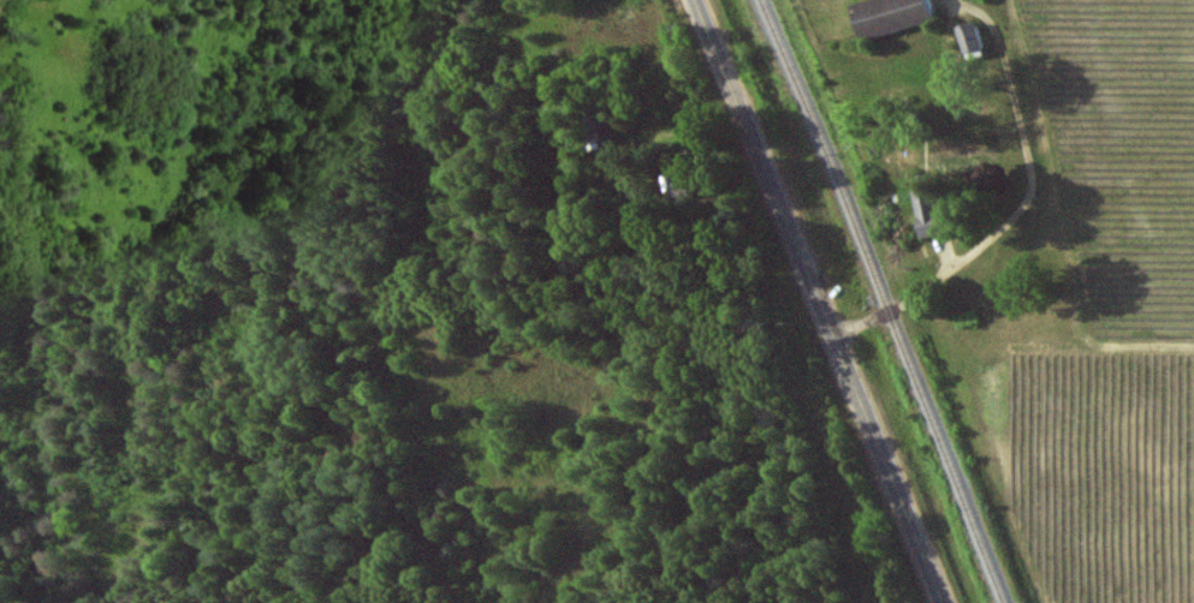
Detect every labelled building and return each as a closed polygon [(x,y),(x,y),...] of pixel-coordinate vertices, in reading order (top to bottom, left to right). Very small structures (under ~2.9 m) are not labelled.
[(930,0),(859,0),(848,2),(856,39),(935,21),(930,0)] [(981,49),(977,23),(957,26),(961,52),(981,49)] [(917,237),(936,233),(926,186),(907,190),(917,237)]
